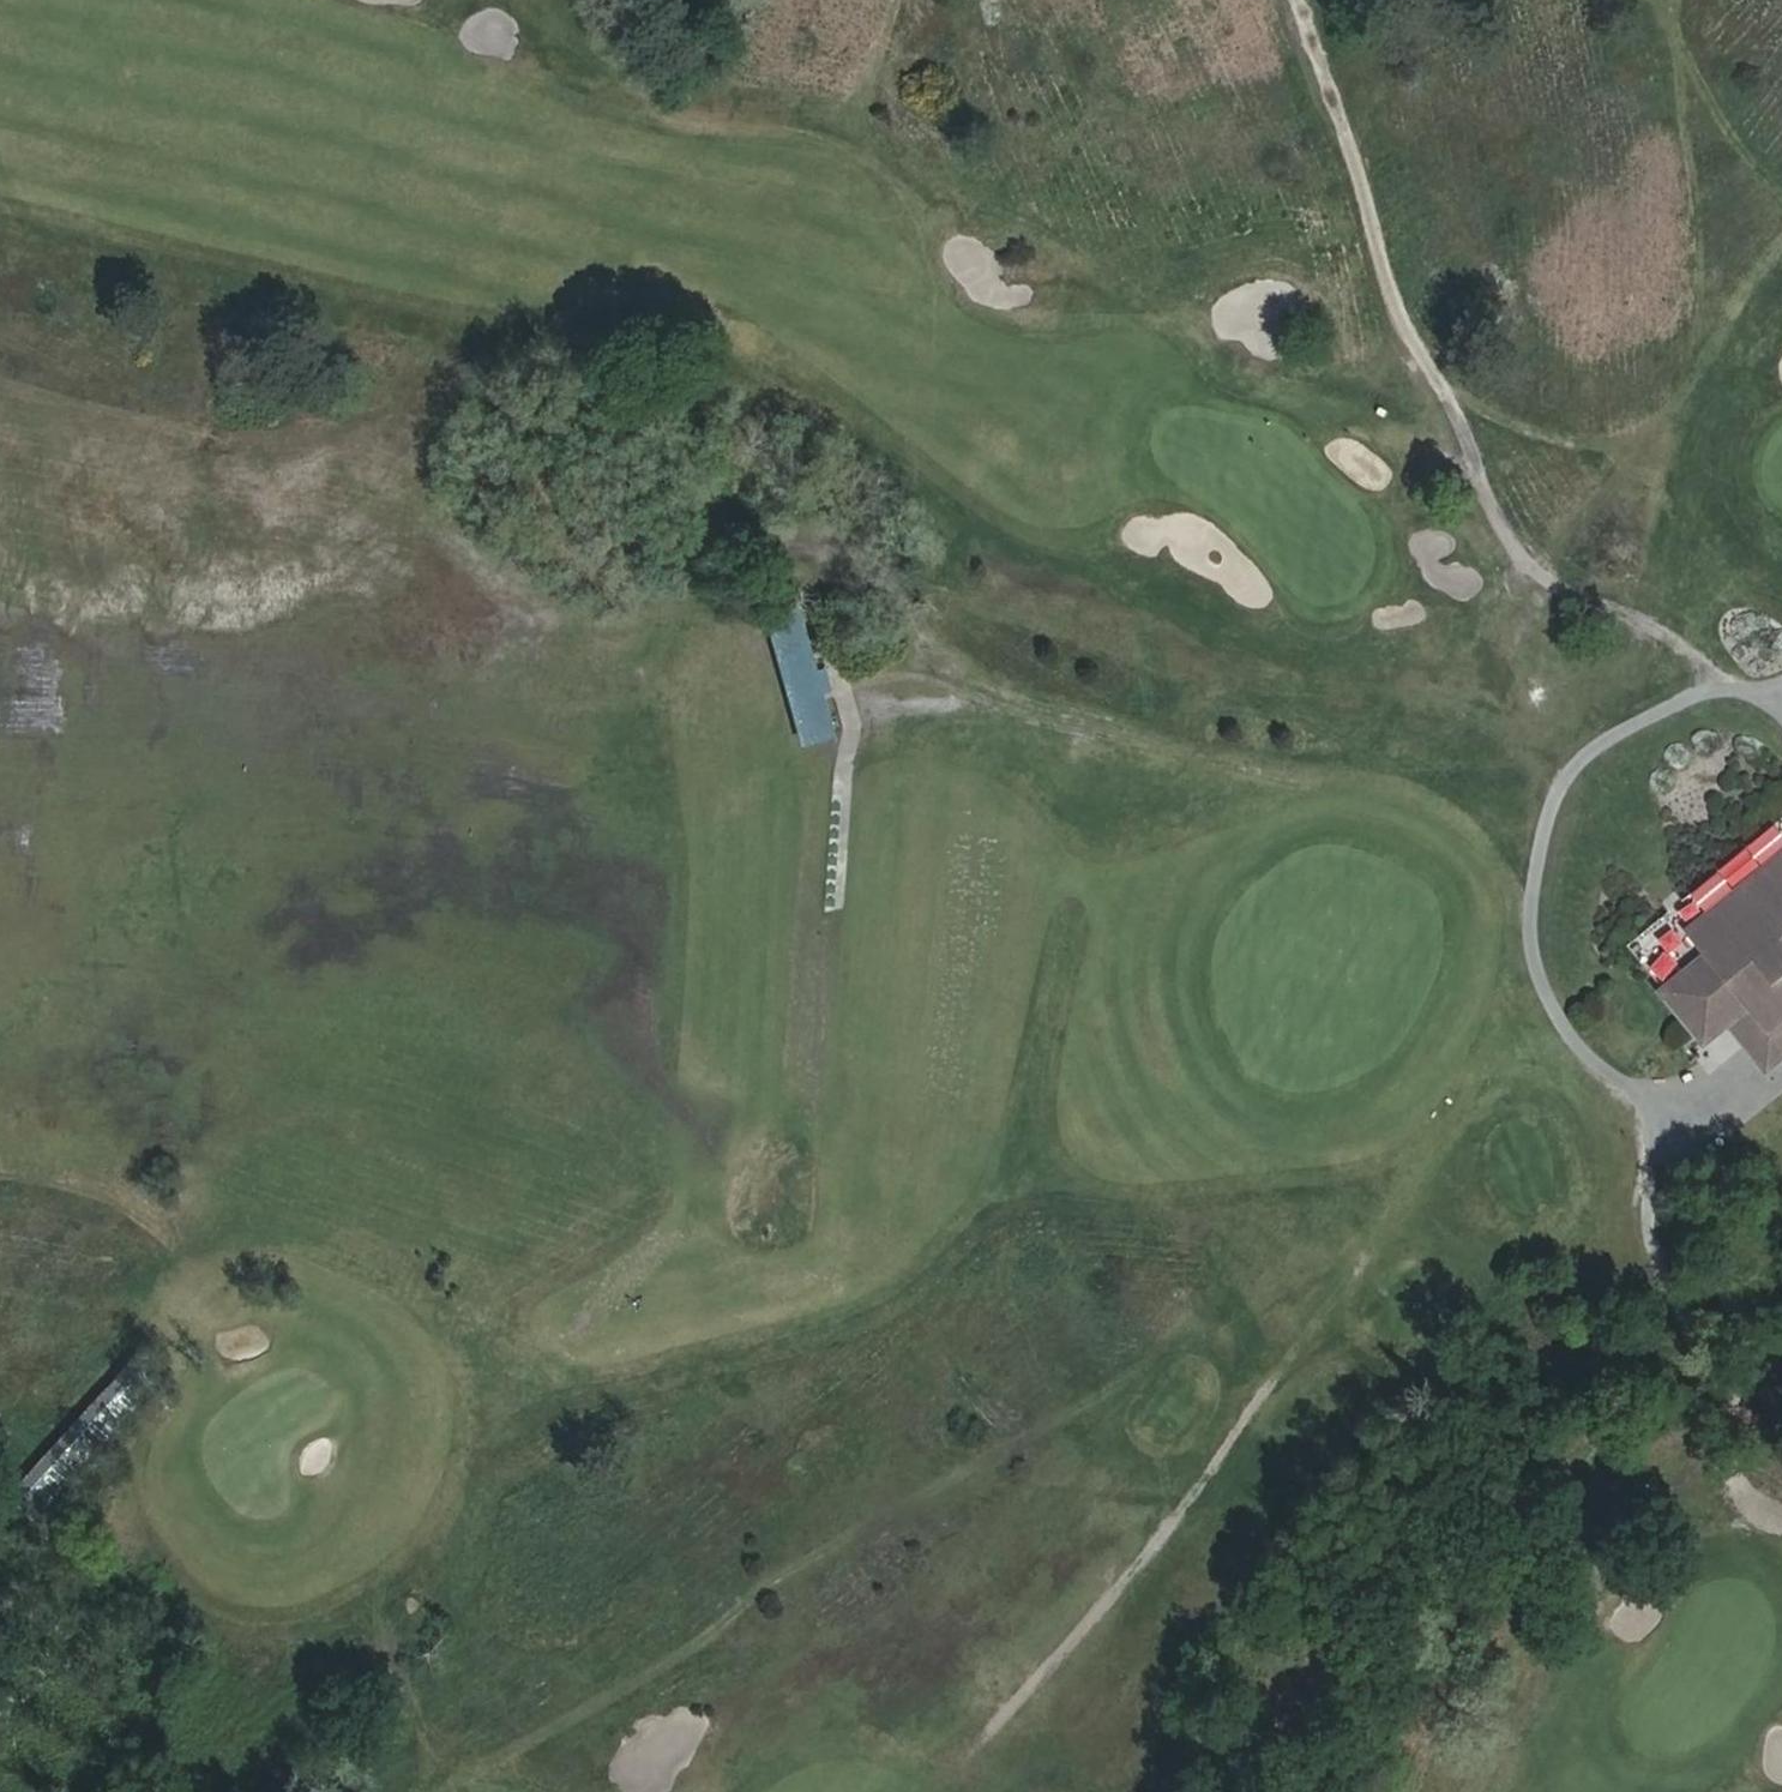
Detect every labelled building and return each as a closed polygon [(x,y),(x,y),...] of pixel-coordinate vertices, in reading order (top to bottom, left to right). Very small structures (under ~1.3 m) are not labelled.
[(838,736),(801,606),(767,616),(803,747),(838,736)] [(1740,892),(1760,915),(1713,953),(1675,985),(1716,1034),(1730,1022),(1732,1021),(1730,1019),(1752,1001),(1770,1024),(1781,1014),(1781,858),(1740,892)] [(1713,953),(1760,915),(1740,892),(1694,931),(1713,953)] [(1781,1053),(1781,1014),(1770,1024),(1752,1001),(1730,1019),(1732,1021),(1730,1022),(1767,1066),(1781,1053)] [(35,1521),(165,1377),(138,1353),(8,1497),(35,1521)]
